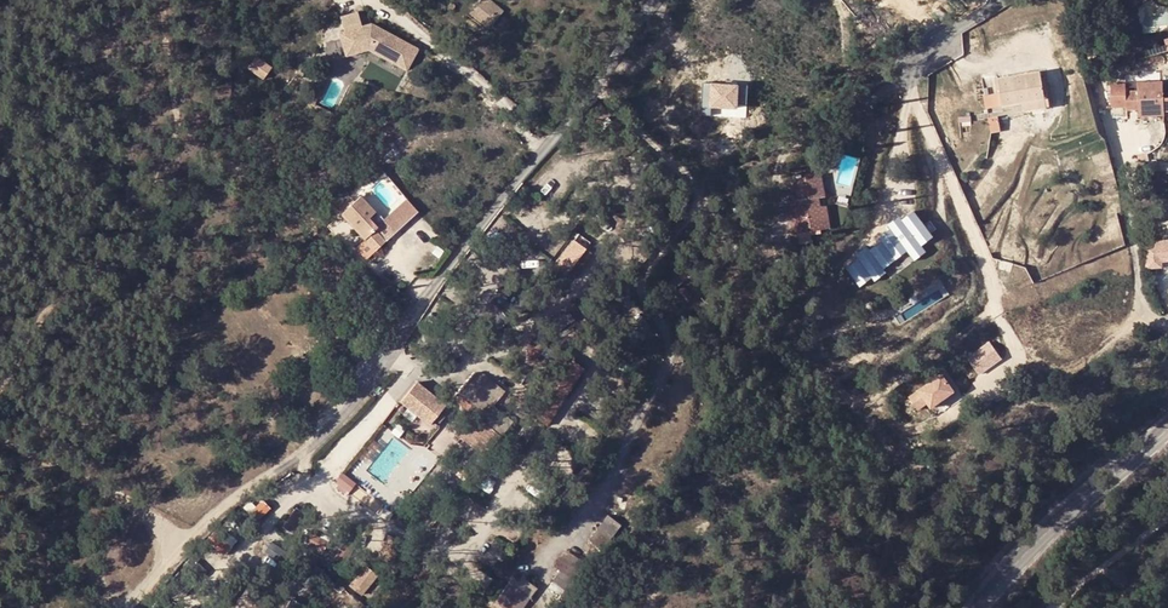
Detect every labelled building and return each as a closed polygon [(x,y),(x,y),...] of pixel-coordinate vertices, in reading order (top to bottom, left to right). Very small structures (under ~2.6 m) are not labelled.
[(494,25),(496,23),(506,9),(497,2),(494,0),(477,0),(471,8),(494,25)] [(419,45),(366,22),(360,24),(356,10),(338,14),(342,30),(338,37),(343,56),(368,50),(370,58),(387,65),(392,64),(407,71),(419,45)] [(274,66),(257,53),(248,66),(266,79),(274,66)] [(1024,107),(1032,106),(1046,103),(1044,93),(1041,76),(1000,85),(1002,99),(1005,111),(1024,107)] [(702,107),(746,107),(746,82),(702,82),(702,107)] [(1162,83),(1134,84),(1136,116),(1164,115),(1164,113),(1163,100),(1162,83)] [(1128,109),(1127,84),(1110,85),(1111,109),(1128,109)] [(1044,93),(1046,103),(1032,106),(1034,115),(1053,110),(1050,92),(1044,93)] [(1002,99),(989,102),(991,114),(1005,111),(1002,99)] [(1032,106),(1024,107),(1026,116),(1034,115),(1032,106)] [(999,120),(990,122),(992,133),(1001,131),(999,120)] [(795,202),(791,202),(791,209),(801,208),(801,213),(797,214),(799,234),(814,232),(828,230),(825,206),(823,206),(822,198),(828,197),(825,174),(793,178),(795,202)] [(361,195),(341,214),(376,251),(386,241),(375,230),(377,228),(369,218),(376,211),(361,195)] [(377,228),(375,230),(386,241),(418,212),(407,199),(385,221),(377,228)] [(825,206),(828,230),(833,230),(830,205),(825,206)] [(801,208),(791,209),(793,235),(799,234),(797,214),(801,213),(801,208)] [(376,211),(369,218),(377,228),(385,221),(376,211)] [(925,225),(914,211),(899,223),(896,219),(888,225),(891,229),(879,238),(882,241),(870,250),(867,247),(855,256),(858,259),(846,268),(860,287),(872,278),(875,282),(887,273),(884,269),(908,251),(919,242),(922,246),(934,237),(932,233),(937,229),(931,221),(925,225)] [(799,234),(800,243),(815,241),(814,235),(828,233),(828,230),(814,232),(799,234)] [(574,275),(594,250),(578,237),(558,264),(574,275)] [(922,246),(919,242),(908,251),(915,261),(927,252),(922,246)] [(673,291),(685,282),(679,274),(667,284),(673,291)] [(683,286),(675,293),(686,305),(695,298),(683,286)] [(990,339),(966,356),(979,373),(1002,357),(990,339)] [(410,358),(416,348),(411,345),(405,355),(410,358)] [(487,451),(516,419),(496,403),(505,391),(479,372),(462,392),(472,401),(468,405),(475,412),(461,430),(487,451)] [(931,408),(954,391),(941,373),(909,397),(918,410),(927,403),(931,408)] [(434,424),(451,405),(420,381),(405,400),(434,424)] [(559,407),(547,399),(537,415),(549,423),(559,407)] [(434,424),(405,400),(400,407),(429,430),(434,424)] [(451,405),(434,424),(438,428),(454,408),(451,405)] [(469,474),(461,468),(456,475),(464,481),(469,474)] [(333,481),(347,493),(356,482),(342,471),(333,481)] [(261,498),(244,514),(254,524),(270,507),(261,498)] [(596,559),(622,526),(608,514),(587,540),(589,541),(583,549),(596,559)] [(361,595),(378,575),(365,564),(347,583),(361,595)] [(579,580),(560,569),(550,587),(565,596),(579,580)] [(535,590),(514,575),(509,583),(530,598),(535,590)] [(509,583),(496,599),(506,607),(508,607),(522,607),(530,598),(509,583)] [(300,603),(289,598),(284,607),(298,607),(300,603)]
